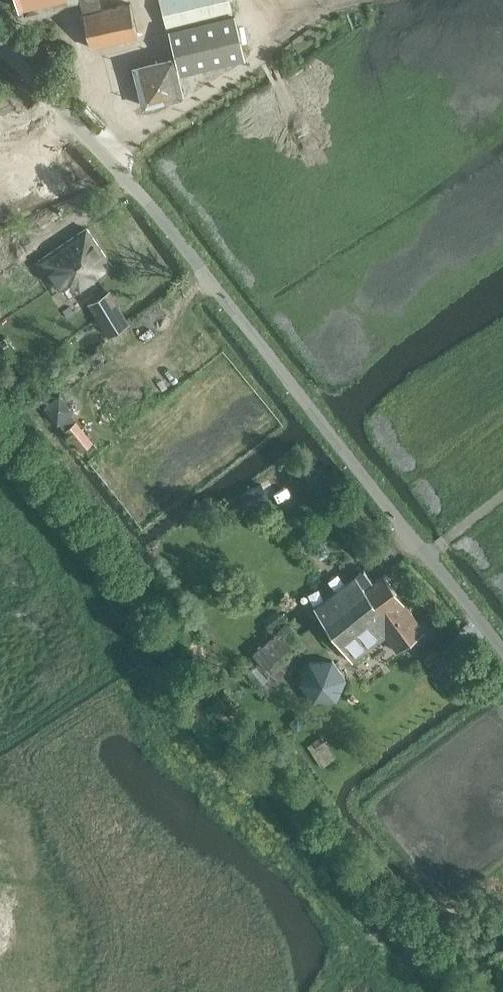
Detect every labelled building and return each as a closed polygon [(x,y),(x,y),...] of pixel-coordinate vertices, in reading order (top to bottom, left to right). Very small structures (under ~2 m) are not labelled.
[(21,8),(25,7),(26,13),(38,10),(36,4),(53,0),(19,0),(21,8)] [(67,4),(80,1),(83,13),(90,46),(121,39),(121,40),(138,37),(129,1),(121,3),(121,5),(102,9),(100,0),(66,0),(67,4)] [(167,28),(166,28),(173,54),(174,54),(179,75),(236,61),(225,15),(234,13),(231,0),(159,0),(167,28)] [(53,207),(51,208),(33,220),(43,235),(63,222),(53,207)] [(87,228),(39,260),(56,286),(68,277),(77,290),(112,266),(87,228)] [(21,261),(10,244),(0,250),(0,275),(21,261)] [(110,291),(91,302),(101,319),(101,320),(105,325),(106,328),(125,316),(123,312),(120,308),(110,291)] [(56,386),(61,393),(69,387),(64,380),(56,386)] [(71,408),(59,393),(43,406),(55,421),(71,408)] [(62,428),(62,429),(63,430),(68,436),(80,450),(91,441),(74,419),(62,428)] [(270,499),(261,483),(240,495),(249,511),(270,499)] [(364,568),(315,605),(339,640),(382,606),(377,599),(393,587),(384,574),(373,581),(364,568)] [(382,606),(339,640),(352,659),(385,634),(397,650),(423,629),(393,587),(377,599),(382,606)] [(273,633),(257,646),(269,660),(300,635),(288,621),(282,613),(267,625),(273,633)] [(339,680),(340,676),(338,668),(334,661),(330,657),(327,656),(319,654),(314,654),(310,655),(304,658),(301,660),(298,665),(296,668),(295,676),(296,684),(298,688),(301,691),(307,696),(313,698),(317,698),(325,697),(332,692),(336,688),(338,684),(339,680)]
